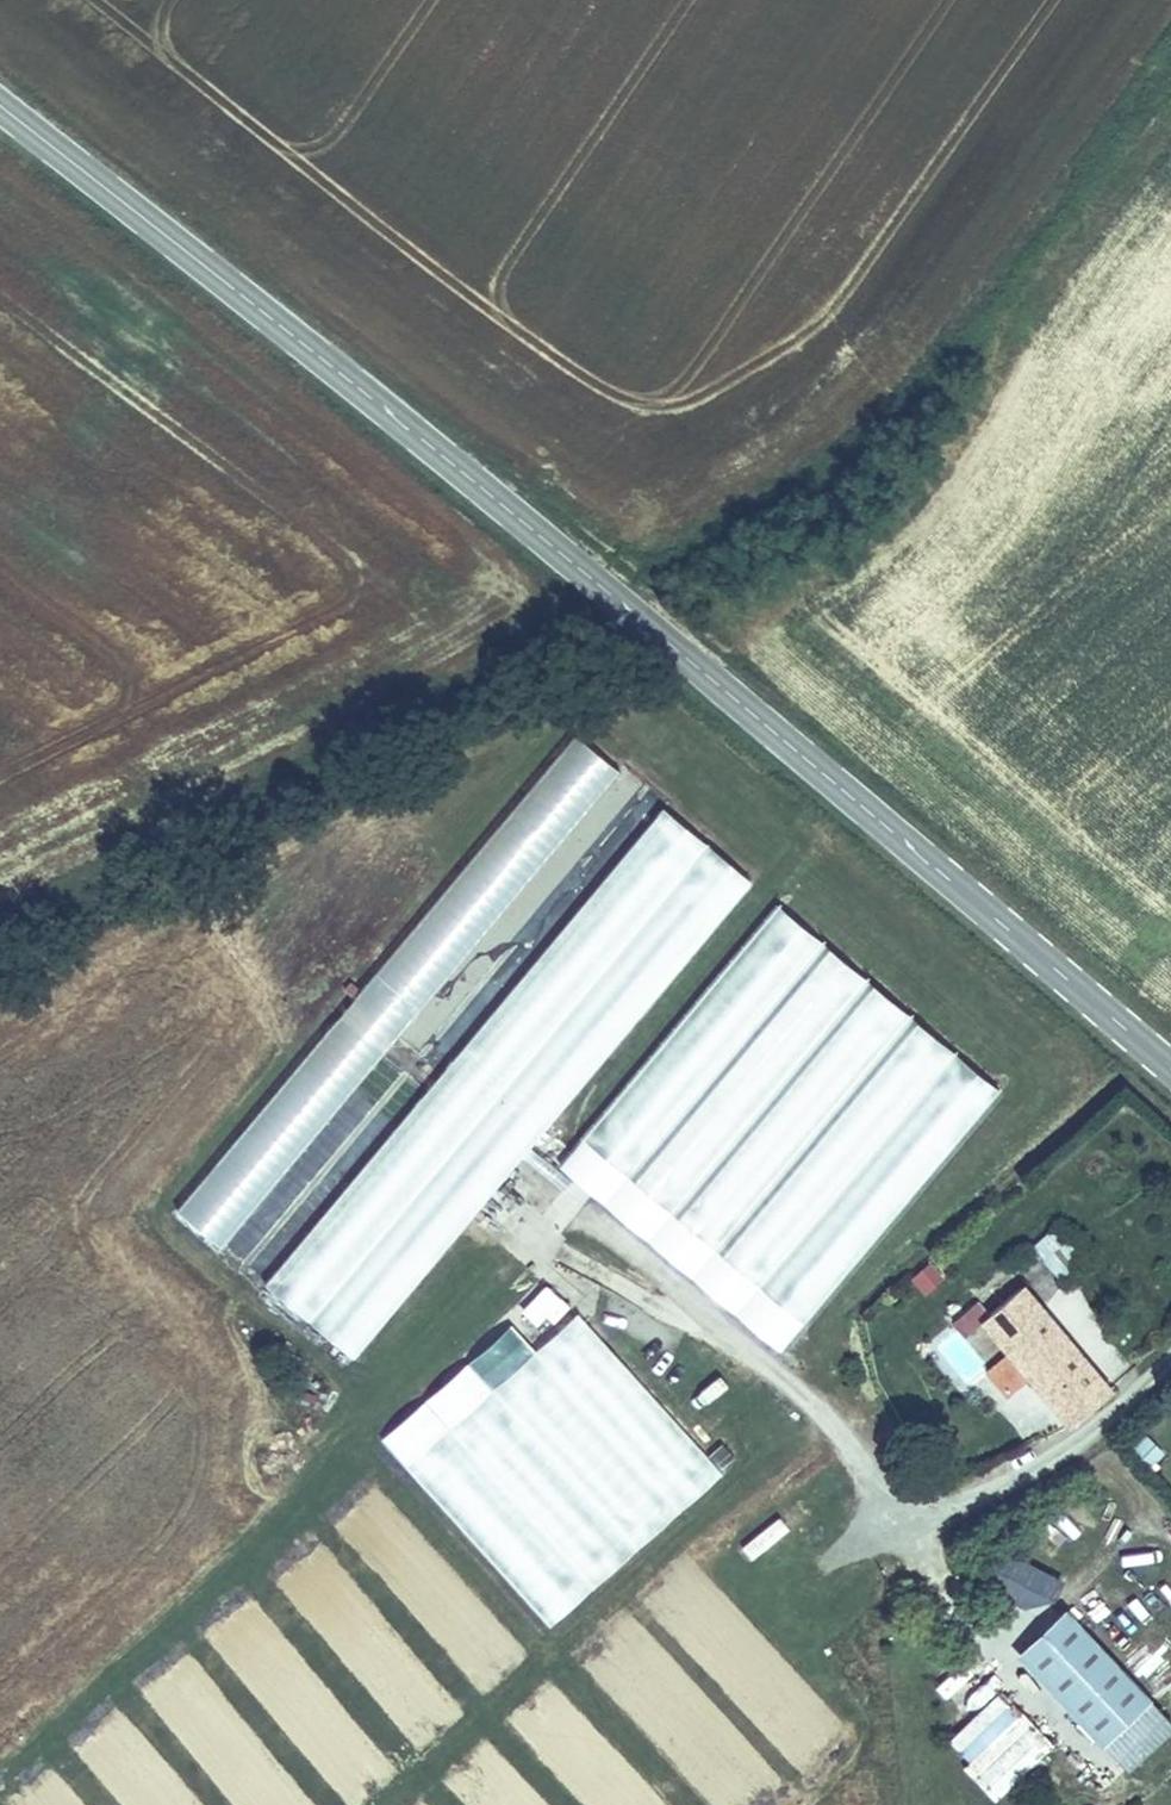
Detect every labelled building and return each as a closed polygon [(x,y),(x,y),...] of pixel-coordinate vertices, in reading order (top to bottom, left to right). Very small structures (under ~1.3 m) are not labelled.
[(225,1251),(621,770),(577,736),(183,1214),(225,1251)] [(660,805),(265,1283),(353,1354),(750,874),(660,805)] [(568,1171),(784,1346),(998,1082),(783,908),(568,1171)] [(1049,1225),(1031,1249),(1058,1270),(1076,1246),(1049,1225)] [(931,1257),(908,1274),(922,1293),(945,1276),(931,1257)] [(994,1314),(1080,1426),(1095,1416),(1125,1389),(1039,1280),(994,1314)] [(390,1433),(554,1618),(718,1474),(554,1289),(390,1433)] [(1055,1599),(1058,1561),(999,1557),(996,1595),(1055,1599)] [(1146,1573),(1170,1600),(1170,1577),(1157,1562),(1146,1573)] [(1114,1729),(1155,1692),(1079,1607),(1077,1605),(1037,1643),(1114,1729)] [(998,1686),(942,1743),(998,1798),(1054,1740),(998,1686)] [(1170,1742),(1170,1721),(1168,1718),(1140,1749),(1154,1761),(1170,1742)]
